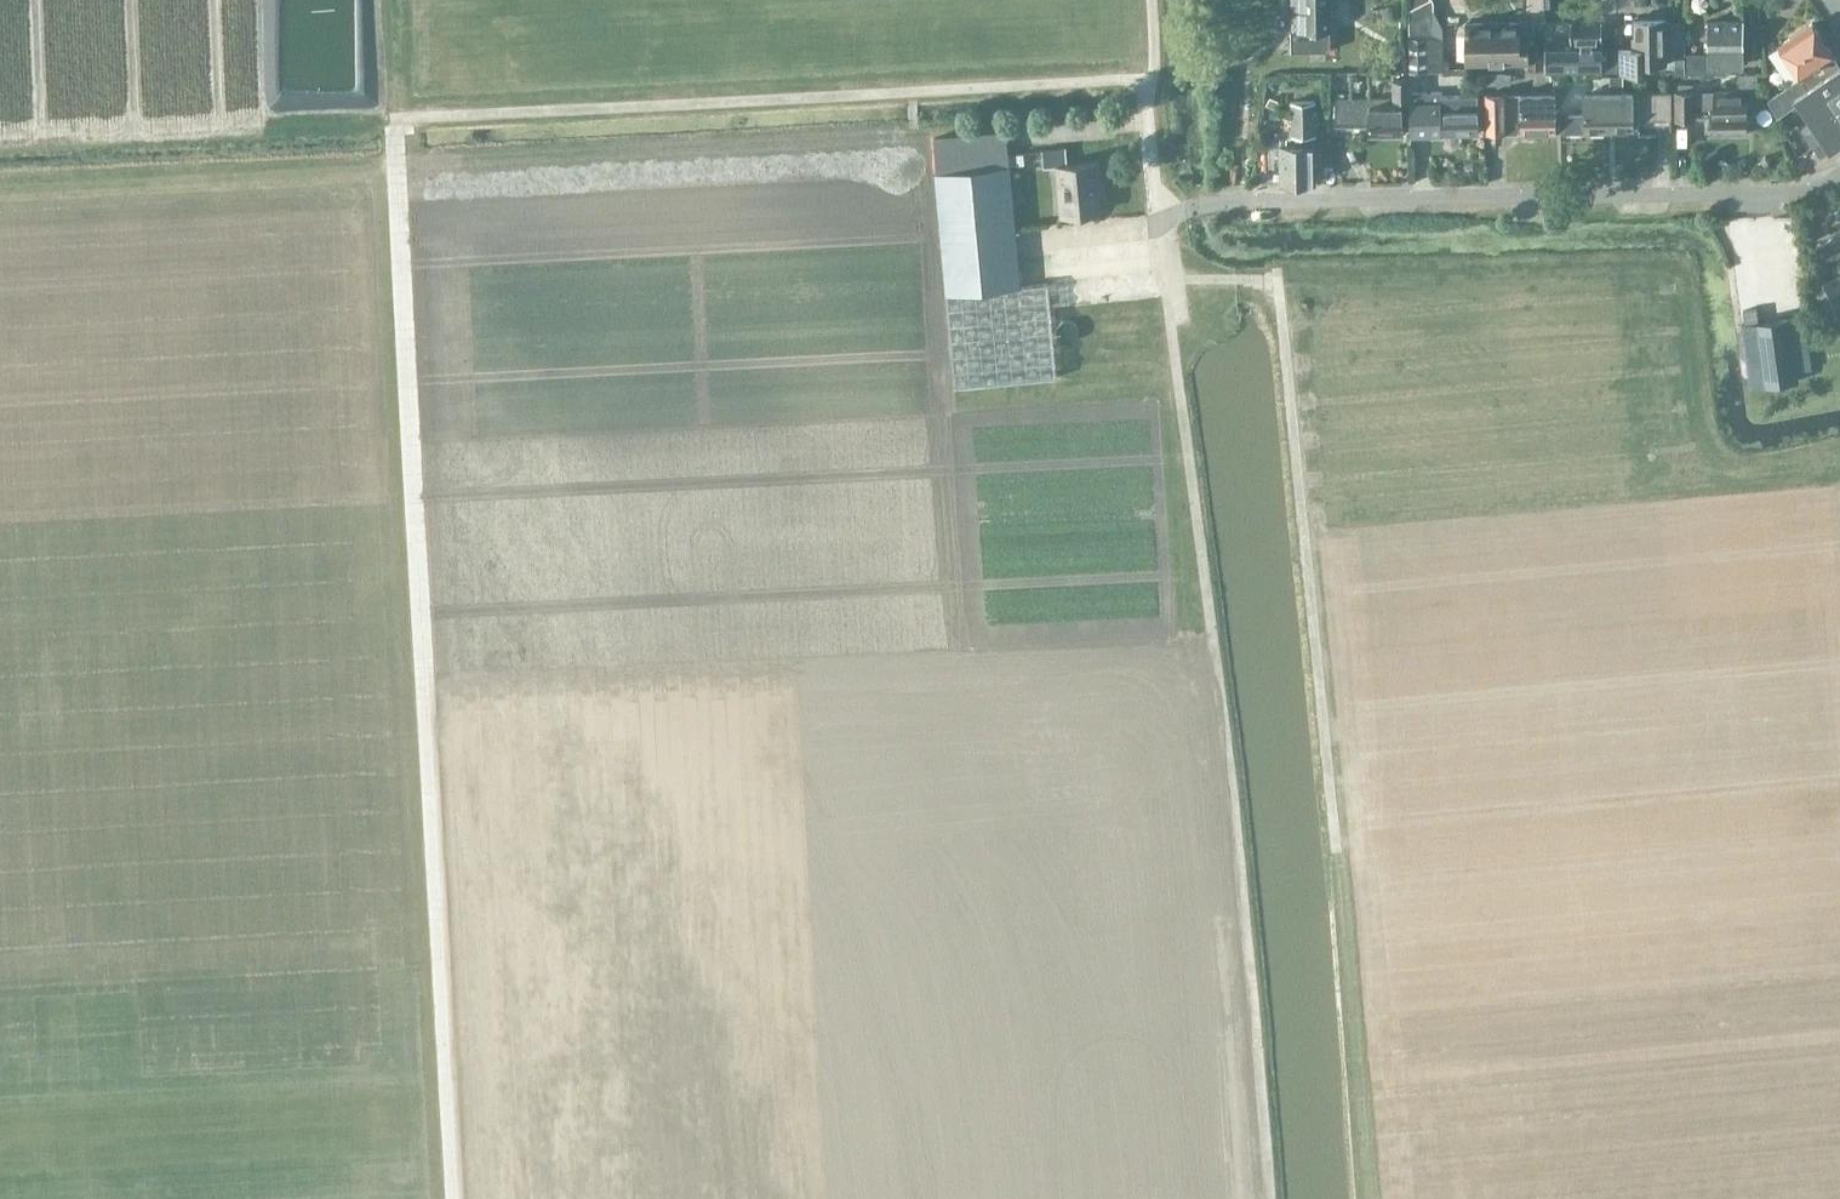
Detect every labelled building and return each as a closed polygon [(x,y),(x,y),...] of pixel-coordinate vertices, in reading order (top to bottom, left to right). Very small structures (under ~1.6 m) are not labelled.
[(1291,31),(1291,51),(1331,50),(1330,0),(1291,0),(1292,31),(1291,31)] [(1410,35),(1434,34),(1434,0),(1431,0),(1410,11),(1410,35)] [(1633,19),(1633,48),(1619,48),(1619,73),(1642,72),(1642,65),(1666,65),(1666,20),(1651,21),(1651,19),(1633,19)] [(1616,48),(1602,47),(1602,21),(1571,21),(1571,41),(1546,41),(1546,71),(1616,71),(1616,48)] [(1744,64),(1743,30),(1743,22),(1709,22),(1709,31),(1709,55),(1688,55),(1688,73),(1728,73),(1727,64),(1744,64)] [(1768,98),(1778,116),(1799,101),(1796,96),(1839,66),(1839,64),(1812,22),(1780,44),(1801,76),(1768,98)] [(1467,23),(1467,65),(1529,65),(1529,70),(1535,70),(1535,41),(1517,42),(1517,23),(1467,23)] [(1409,39),(1410,72),(1444,72),(1444,39),(1409,39)] [(1321,62),(1321,78),(1356,76),(1355,60),(1321,62)] [(1299,79),(1299,63),(1279,62),(1279,78),(1299,79)] [(1796,96),(1799,101),(1813,121),(1825,139),(1831,148),(1839,142),(1839,66),(1796,96)] [(1747,105),(1757,105),(1757,77),(1740,77),(1740,90),(1714,90),(1714,107),(1711,107),(1711,134),(1748,133),(1747,105)] [(1403,126),(1410,125),(1411,103),(1410,80),(1410,79),(1393,79),(1393,98),(1336,98),(1336,121),(1370,122),(1370,135),(1403,134),(1403,126)] [(1411,103),(1410,125),(1411,134),(1478,133),(1478,95),(1442,96),(1442,91),(1416,92),(1416,80),(1410,80),(1411,103)] [(1634,119),(1671,118),(1671,91),(1633,92),(1633,91),(1588,92),(1589,105),(1585,105),(1585,115),(1565,115),(1566,131),(1585,131),(1634,131),(1634,119)] [(1675,91),(1675,118),(1695,118),(1695,91),(1675,91)] [(1556,131),(1561,131),(1561,93),(1521,94),(1521,132),(1556,132),(1556,131)] [(1506,95),(1487,95),(1488,133),(1506,133),(1506,95)] [(1316,136),(1317,102),(1294,102),(1294,136),(1316,136)] [(947,293),(1021,286),(1007,131),(933,137),(947,293)] [(1825,139),(1813,146),(1819,156),(1831,148),(1825,139)] [(1281,184),(1316,183),(1315,144),(1280,145),(1281,184)] [(1096,182),(1099,182),(1098,162),(1058,166),(1064,215),(1100,212),(1096,182)] [(1730,234),(1739,291),(1772,287),(1764,229),(1730,234)] [(1817,245),(1830,266),(1839,260),(1839,232),(1817,245)] [(1824,318),(1839,312),(1839,277),(1839,274),(1811,286),(1824,318)] [(1049,285),(1021,286),(947,293),(955,387),(1057,379),(1049,285)] [(1789,317),(1743,323),(1751,388),(1798,381),(1789,317)]
